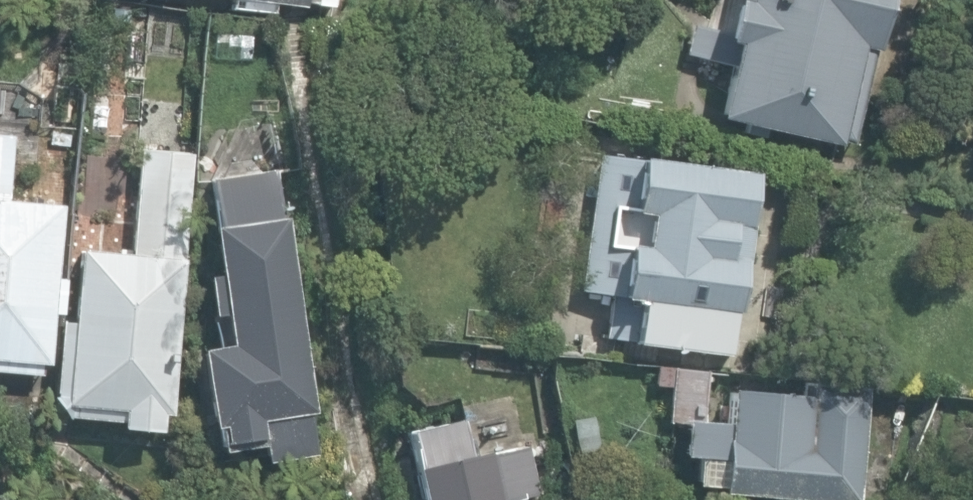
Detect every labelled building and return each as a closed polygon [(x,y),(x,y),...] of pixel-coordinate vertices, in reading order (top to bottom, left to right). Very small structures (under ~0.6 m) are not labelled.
[(840,146),(841,141),(851,143),(872,51),(877,52),(888,0),(743,0),(743,1),(739,0),(733,0),(725,33),(692,26),(685,54),(729,64),(724,90),(709,86),(704,108),(720,112),(719,119),(744,125),(742,133),(762,138),(764,129),(840,146)] [(153,127),(188,131),(193,86),(158,82),(153,127)] [(51,362),(55,311),(65,312),(68,278),(58,277),(64,205),(13,201),(17,136),(0,135),(0,358),(51,362)] [(121,429),(160,432),(162,415),(170,416),(184,259),(182,259),(191,156),(151,153),(142,253),(80,248),(74,320),(60,319),(54,394),(67,396),(66,405),(69,406),(68,416),(121,421),(121,429)] [(640,160),(597,155),(579,291),(644,299),(639,342),(731,354),(737,311),(742,311),(759,172),(640,157),(640,160)] [(261,464),(315,457),(277,169),(211,178),(218,224),(209,225),(216,273),(208,274),(213,313),(223,312),(227,343),(197,347),(207,426),(222,425),(223,438),(257,433),(261,464)] [(666,419),(685,421),(685,419),(701,421),(706,372),(658,367),(656,384),(670,386),(666,419)] [(685,421),(682,456),(695,457),(693,484),(720,487),(720,493),(815,499),(858,499),(866,395),(730,384),(728,423),(701,421),(685,419),(685,421)] [(575,418),(580,455),(599,452),(594,415),(575,418)] [(423,499),(504,499),(537,493),(527,448),(469,461),(464,435),(487,430),(485,417),(409,433),(423,499)]
